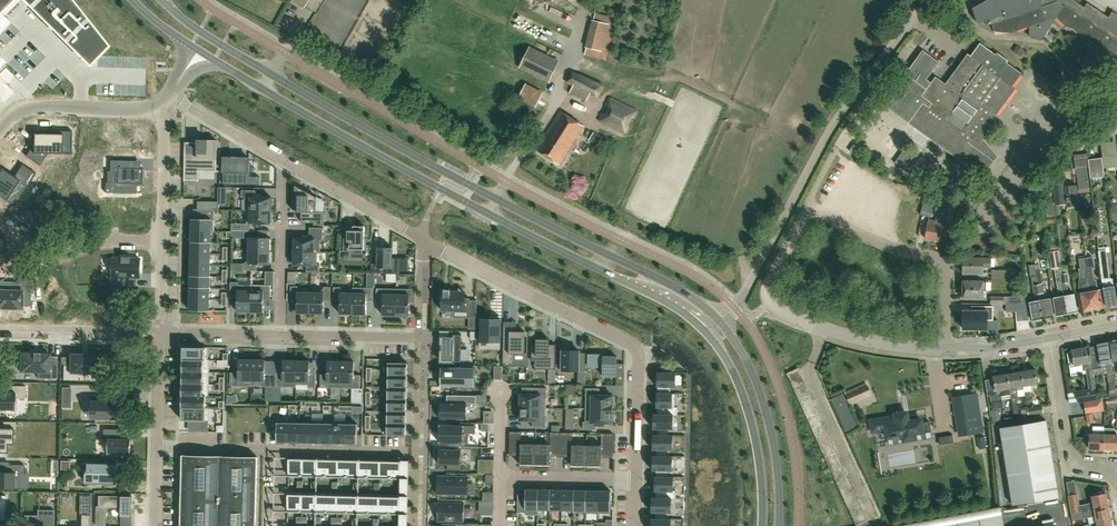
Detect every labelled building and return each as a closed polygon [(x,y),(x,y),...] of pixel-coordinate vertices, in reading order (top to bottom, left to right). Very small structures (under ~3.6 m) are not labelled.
[(1,12),(13,0),(0,0),(0,11),(1,12)] [(89,66),(109,45),(73,0),(23,0),(89,66)] [(1113,12),(1109,18),(1088,4),(1084,8),(1072,0),(987,0),(973,8),(978,23),(990,19),(994,32),(1012,33),(1030,27),(1031,37),(1041,40),(1056,18),(1066,27),(1072,29),(1081,38),(1088,40),(1097,48),(1104,50),(1113,59),(1116,60),(1116,15),(1113,12)] [(12,23),(1,12),(0,11),(0,35),(12,23)] [(587,55),(610,60),(619,19),(595,14),(587,55)] [(887,107),(909,123),(982,177),(994,161),(994,160),(997,156),(980,143),(996,121),(993,118),(996,114),(997,115),(1016,88),(1012,86),(1021,74),(1022,74),(1022,73),(1007,62),(1008,60),(997,52),(996,54),(980,42),(971,55),(968,53),(945,83),(936,76),(935,77),(936,77),(931,83),(927,79),(939,62),(923,50),(896,87),(901,91),(898,95),(897,93),(887,107)] [(1024,56),(1027,49),(1020,46),(1017,52),(1024,56)] [(520,67),(521,67),(549,80),(558,62),(535,50),(530,48),(520,67)] [(8,63),(0,55),(0,71),(8,63)] [(597,97),(603,85),(607,75),(583,64),(579,73),(571,70),(566,83),(573,86),(569,93),(586,101),(589,94),(597,97)] [(536,107),(543,92),(526,83),(518,98),(536,107)] [(635,119),(639,111),(610,97),(606,106),(608,107),(605,113),(602,113),(598,121),(627,134),(631,127),(630,126),(633,118),(635,119)] [(559,164),(584,126),(560,111),(536,150),(559,164)] [(33,144),(26,156),(40,165),(47,153),(71,154),(72,130),(34,130),(33,144)] [(589,140),(598,145),(603,137),(594,132),(589,140)] [(198,139),(198,142),(198,154),(186,154),(186,153),(185,153),(184,181),(185,181),(185,180),(198,180),(198,181),(199,181),(199,171),(216,171),(217,140),(207,140),(206,140),(199,140),(199,139),(198,139)] [(855,154),(860,148),(854,144),(849,151),(855,154)] [(916,163),(902,153),(895,162),(909,173),(916,163)] [(1102,154),(1103,162),(1103,168),(1116,167),(1116,156),(1110,157),(1110,153),(1102,154)] [(224,157),(223,184),(259,184),(259,176),(248,176),(249,158),(238,157),(238,156),(237,156),(237,157),(232,157),(232,156),(231,156),(231,157),(224,157)] [(80,157),(80,166),(89,166),(89,157),(80,157)] [(1102,158),(1101,158),(1088,159),(1090,178),(1105,176),(1103,168),(1103,162),(1102,158)] [(129,168),(129,160),(110,160),(110,171),(118,171),(117,182),(105,182),(105,192),(136,193),(136,184),(142,184),(142,168),(140,168),(129,168)] [(0,170),(0,196),(6,200),(10,193),(19,199),(36,173),(22,164),(14,176),(2,168),(0,170)] [(1088,166),(1077,167),(1079,188),(1080,191),(1091,190),(1090,186),(1088,166)] [(1079,205),(1077,184),(1065,186),(1067,206),(1079,205)] [(295,185),(294,212),(301,212),(301,222),(314,222),(315,212),(316,212),(317,197),(295,185)] [(255,190),(242,190),(242,197),(245,197),(244,210),(273,210),(273,199),(271,199),(271,197),(262,197),(262,194),(255,194),(255,190)] [(1063,191),(1054,192),(1055,204),(1055,205),(1064,204),(1063,191)] [(927,195),(921,215),(922,215),(929,217),(933,204),(949,208),(947,222),(944,222),(944,218),(937,217),(936,225),(935,224),(935,221),(928,220),(925,238),(946,242),(952,243),(956,225),(959,202),(949,199),(946,198),(939,196),(936,196),(935,197),(927,195)] [(217,209),(218,201),(198,201),(197,209),(199,209),(217,209)] [(1054,204),(1045,205),(1047,218),(1047,224),(1056,223),(1055,218),(1054,204)] [(1101,209),(1094,210),(1097,230),(1103,230),(1101,209)] [(273,210),(244,210),(247,210),(247,223),(254,223),(254,226),(262,226),(262,223),(271,224),(271,222),(273,222),(273,210)] [(191,230),(214,231),(214,219),(191,218),(191,219),(192,219),(191,230)] [(1044,220),(1032,221),(1033,231),(1045,230),(1044,220)] [(348,232),(341,232),(340,251),(349,251),(350,251),(350,249),(366,249),(367,238),(364,238),(365,226),(353,225),(353,228),(353,230),(348,230),(348,232)] [(294,238),(294,251),(320,252),(321,239),(323,239),(323,227),(310,227),(310,236),(303,235),(303,238),(294,238)] [(214,231),(191,230),(191,241),(191,242),(211,242),(211,231),(214,231)] [(246,238),(246,250),(270,251),(271,237),(268,237),(257,237),(257,230),(244,230),(244,238),(246,238)] [(211,242),(191,242),(191,253),(211,253),(211,242)] [(371,273),(393,273),(393,268),(399,268),(399,258),(392,258),(392,247),(378,247),(378,263),(371,263),(371,273)] [(270,264),(270,251),(246,250),(246,263),(243,263),(243,270),(257,270),(257,264),(270,264)] [(1059,250),(1049,251),(1052,269),(1061,267),(1059,250)] [(1102,280),(1101,280),(1106,306),(1116,304),(1116,300),(1114,285),(1115,284),(1115,282),(1114,280),(1113,279),(1112,279),(1110,279),(1107,257),(1106,250),(1098,251),(1100,268),(1102,280)] [(294,251),(293,264),(307,265),(307,271),(320,272),(320,265),(317,265),(318,252),(320,252),(294,251)] [(191,264),(211,265),(211,253),(191,253),(191,264)] [(101,286),(123,286),(123,277),(137,277),(140,277),(140,258),(131,258),(131,256),(122,256),(122,258),(113,258),(112,276),(101,275),(101,286)] [(1080,293),(1078,293),(1081,311),(1092,309),(1086,274),(1085,269),(1086,269),(1085,258),(1085,257),(1079,258),(1078,258),(1080,269),(1079,269),(1080,293)] [(1086,269),(1085,269),(1086,274),(1092,309),(1103,307),(1100,289),(1094,290),(1096,288),(1095,281),(1093,281),(1092,275),(1095,275),(1092,257),(1085,258),(1086,269)] [(963,258),(963,273),(983,273),(983,266),(991,266),(991,258),(983,258),(963,258)] [(190,275),(190,276),(211,276),(210,276),(211,265),(191,264),(190,275)] [(1037,284),(1035,265),(1029,265),(1030,273),(1031,277),(1033,285),(1032,285),(1035,300),(1029,301),(1032,320),(1043,318),(1037,284)] [(1035,265),(1037,284),(1043,318),(1054,316),(1050,297),(1045,298),(1042,283),(1039,265),(1035,265)] [(1054,269),(1056,280),(1059,296),(1053,297),(1056,316),(1068,314),(1061,279),(1061,274),(1060,268),(1054,269)] [(992,269),(992,279),(1018,279),(1024,279),(1023,275),(1018,275),(1018,273),(1008,273),(1008,269),(992,269)] [(7,308),(12,308),(13,308),(22,308),(22,306),(22,295),(31,295),(32,273),(19,273),(18,282),(18,290),(0,290),(0,308),(7,308)] [(1068,274),(1061,274),(1061,279),(1068,314),(1078,312),(1074,294),(1074,293),(1069,294),(1067,288),(1067,283),(1068,283),(1068,274)] [(211,276),(190,276),(190,287),(210,287),(210,276),(211,276)] [(986,290),(986,281),(963,281),(963,297),(983,297),(983,290),(986,290)] [(237,311),(250,312),(251,285),(238,285),(238,282),(231,282),(230,298),(237,298),(237,311)] [(271,285),(251,285),(250,312),(263,312),(264,299),(270,299),(271,285)] [(310,313),(311,289),(298,289),(298,286),(291,286),(291,299),(297,299),(297,313),(310,313)] [(210,287),(190,287),(190,298),(210,299),(210,288),(210,287)] [(324,289),(311,289),(310,313),(324,313),(324,300),(330,300),(331,287),(324,287),(324,289)] [(353,314),(354,287),(353,287),(353,290),(341,290),(341,287),(334,287),(333,300),(340,300),(340,314),(353,314)] [(354,287),(353,314),(366,314),(367,301),(373,301),(374,288),(354,287)] [(383,315),(396,315),(396,288),(376,288),(376,301),(383,301),(383,315)] [(403,315),(403,316),(410,316),(410,307),(410,306),(409,306),(409,302),(415,302),(415,289),(396,288),(396,315),(403,315)] [(465,298),(465,292),(450,291),(450,290),(451,290),(451,289),(444,289),(444,290),(444,291),(442,291),(442,298),(440,298),(439,298),(439,308),(440,308),(442,308),(442,310),(469,310),(469,316),(477,316),(477,300),(470,300),(470,298),(465,298)] [(210,299),(190,298),(190,310),(189,310),(210,311),(210,310),(210,299)] [(1027,304),(1015,304),(1016,311),(1016,321),(1030,320),(1028,308),(1027,304)] [(968,311),(963,311),(963,323),(963,328),(987,329),(987,320),(993,320),(993,306),(971,306),(971,308),(969,307),(968,311)] [(480,319),(479,341),(489,341),(489,347),(501,347),(501,322),(501,320),(496,320),(496,319),(490,319),(489,319),(480,319)] [(524,353),(524,352),(525,331),(516,331),(516,327),(504,326),(503,363),(510,363),(513,363),(513,353),(524,353)] [(771,342),(785,350),(790,339),(776,332),(771,342)] [(441,337),(441,344),(441,350),(441,361),(461,362),(461,335),(449,334),(449,338),(441,337)] [(549,339),(536,339),(536,344),(532,344),(531,361),(545,361),(545,369),(555,369),(556,344),(549,344),(549,339)] [(1090,355),(1091,362),(1092,366),(1092,368),(1101,366),(1101,364),(1106,363),(1107,370),(1110,391),(1112,390),(1116,390),(1108,341),(1097,344),(1099,354),(1090,355)] [(183,347),(183,359),(209,360),(209,359),(207,359),(208,347),(183,347)] [(1092,368),(1092,366),(1091,362),(1090,355),(1088,355),(1087,347),(1072,350),(1072,352),(1067,352),(1069,363),(1073,362),(1074,365),(1083,364),(1084,371),(1086,370),(1087,378),(1088,378),(1089,389),(1077,391),(1079,401),(1097,398),(1094,378),(1093,374),(1092,368)] [(573,350),(573,348),(560,348),(560,370),(585,370),(585,357),(579,357),(579,350),(573,350)] [(21,353),(20,371),(38,371),(38,378),(57,378),(57,356),(49,356),(50,354),(39,354),(39,352),(38,352),(38,354),(34,353),(34,352),(33,352),(33,353),(21,353)] [(616,376),(616,380),(624,380),(624,363),(617,363),(617,356),(603,356),(603,354),(588,353),(588,364),(603,365),(603,376),(616,376)] [(63,364),(63,380),(78,380),(79,372),(99,373),(100,355),(71,354),(71,364),(63,364)] [(209,372),(209,360),(183,359),(182,371),(209,372)] [(230,386),(251,386),(252,359),(239,359),(238,372),(231,372),(230,386)] [(265,360),(252,359),(251,386),(252,386),(252,383),(264,384),(264,386),(271,386),(272,373),(265,373),(265,360)] [(276,386),(296,387),(296,360),(283,360),(283,373),(276,373),(276,386)] [(310,360),(296,360),(296,387),(296,384),(309,384),(308,387),(316,387),(316,374),(309,374),(310,360)] [(341,361),(328,361),(327,374),(321,374),(320,387),(340,388),(341,361)] [(341,361),(340,388),(360,388),(361,375),(354,375),(354,361),(341,361)] [(388,375),(407,375),(407,363),(388,362),(388,375)] [(466,386),(466,365),(455,365),(455,368),(441,367),(441,385),(466,386)] [(503,373),(503,366),(494,366),(494,379),(502,379),(503,373)] [(789,379),(800,374),(798,368),(786,373),(789,379)] [(1036,369),(1021,371),(1021,372),(1026,400),(1031,399),(1030,392),(1032,391),(1030,386),(1038,384),(1036,369)] [(209,372),(182,371),(182,383),(209,384),(209,372)] [(657,393),(675,394),(675,393),(671,393),(671,387),(675,387),(676,372),(657,372),(657,386),(658,386),(658,393),(657,393)] [(1011,396),(1014,415),(1019,414),(1015,394),(1018,394),(1017,388),(1024,387),(1026,400),(1021,372),(1007,374),(1011,396)] [(803,379),(800,374),(789,379),(791,384),(803,379)] [(1011,396),(1007,374),(993,376),(995,391),(996,391),(996,397),(991,397),(993,409),(1003,408),(1001,397),(1011,396)] [(388,375),(388,387),(407,387),(407,375),(388,375)] [(803,379),(791,384),(794,389),(805,384),(803,379)] [(182,383),(182,395),(209,396),(209,384),(182,383)] [(846,392),(850,403),(871,393),(866,383),(846,392)] [(808,389),(805,384),(794,389),(796,395),(808,389)] [(15,409),(17,409),(17,398),(25,398),(26,386),(8,386),(7,392),(0,392),(0,409),(15,409)] [(62,387),(62,396),(71,396),(71,387),(62,387)] [(407,399),(407,387),(388,387),(387,399),(407,399)] [(520,407),(546,408),(547,388),(533,387),(533,394),(520,394),(520,407)] [(586,409),(612,409),(613,403),(615,403),(615,396),(613,396),(613,395),(599,395),(600,388),(586,388),(586,409)] [(808,389),(796,395),(799,400),(810,395),(808,389)] [(653,414),(677,415),(678,407),(675,407),(675,394),(657,393),(657,407),(658,407),(658,414),(653,414)] [(968,415),(957,417),(960,435),(983,432),(977,393),(965,395),(968,415)] [(832,399),(834,404),(845,400),(842,394),(832,399)] [(90,400),(90,418),(119,419),(119,401),(100,401),(100,395),(91,395),(91,400),(90,400)] [(209,396),(182,395),(182,407),(209,408),(209,407),(206,407),(206,396),(209,396)] [(440,418),(466,418),(467,404),(476,404),(477,395),(447,395),(447,403),(440,402),(440,418)] [(812,400),(810,395),(799,400),(801,405),(812,400)] [(387,411),(406,411),(407,399),(387,399),(387,411)] [(1104,411),(1103,405),(1102,399),(1084,402),(1085,414),(1104,411)] [(812,400),(801,405),(804,410),(815,405),(812,400)] [(834,404),(837,410),(847,405),(845,400),(834,404)] [(817,410),(815,405),(804,410),(806,416),(817,410)] [(837,410),(839,415),(849,410),(847,405),(837,410)] [(1042,406),(1027,408),(1029,416),(1043,413),(1042,406)] [(209,408),(182,407),(181,420),(189,420),(202,420),(202,431),(209,432),(209,420),(209,408)] [(546,408),(520,407),(519,420),(533,421),(533,427),(546,428),(546,408)] [(612,409),(586,409),(585,422),(583,422),(583,429),(596,429),(597,425),(604,426),(604,423),(612,423),(612,422),(614,422),(615,415),(612,415),(612,409)] [(817,410),(806,416),(808,421),(820,416),(817,410)] [(839,415),(842,420),(852,415),(849,410),(839,415)] [(993,422),(1001,421),(999,410),(991,411),(993,422)] [(387,411),(387,423),(406,423),(406,411),(387,411)] [(915,433),(931,431),(930,421),(921,423),(921,420),(908,422),(907,412),(895,414),(895,417),(871,420),(873,431),(876,431),(876,433),(886,432),(887,437),(893,437),(893,438),(897,437),(897,436),(903,435),(904,440),(916,438),(915,433)] [(677,415),(653,414),(653,428),(657,428),(657,435),(653,435),(673,436),(673,435),(670,435),(670,428),(673,428),(673,415),(677,415)] [(842,420),(844,425),(854,421),(852,415),(842,420)] [(822,421),(820,416),(808,421),(811,426),(822,421)] [(276,442),(288,442),(289,420),(277,419),(277,420),(270,420),(270,427),(277,428),(277,436),(276,442)] [(289,420),(288,442),(300,443),(300,423),(289,422),(289,420)] [(311,443),(312,420),(311,420),(311,423),(300,423),(300,443),(311,443)] [(322,443),(323,420),(312,420),(311,443),(322,443)] [(323,420),(322,443),(334,443),(334,421),(334,423),(323,423),(323,420)] [(1059,498),(1046,420),(1000,427),(1013,505),(1059,498)] [(7,453),(7,444),(13,444),(13,429),(16,429),(16,421),(3,421),(3,428),(0,428),(0,453),(7,453)] [(334,421),(334,443),(345,443),(346,421),(334,421)] [(346,421),(345,443),(357,444),(357,424),(346,423),(346,421)] [(811,426),(812,428),(813,431),(824,426),(822,421),(811,426)] [(854,421),(844,425),(846,431),(857,426),(854,421)] [(406,423),(387,423),(387,435),(406,436),(406,423)] [(481,423),(481,431),(489,431),(489,423),(481,423)] [(440,425),(439,442),(468,443),(469,434),(475,434),(476,425),(440,425)] [(827,431),(824,426),(813,431),(816,437),(827,431)] [(1104,434),(1103,449),(1116,449),(1116,429),(1115,427),(1104,427),(1104,434)] [(104,429),(104,440),(108,440),(108,453),(109,453),(109,456),(119,456),(119,454),(131,454),(131,439),(127,439),(127,436),(122,436),(122,429),(104,429)] [(535,465),(536,444),(521,443),(521,431),(510,431),(509,455),(520,455),(520,465),(535,465)] [(829,437),(829,436),(827,431),(816,437),(818,442),(829,437)] [(550,456),(561,456),(561,432),(551,432),(550,444),(536,444),(535,465),(550,465),(550,456)] [(572,432),(561,432),(561,456),(572,456),(571,466),(586,466),(587,445),(572,444),(572,432)] [(587,445),(586,466),(601,466),(602,457),(613,457),(613,433),(602,433),(602,445),(587,445)] [(1089,448),(1103,449),(1104,434),(1089,434),(1089,448)] [(653,456),(673,456),(669,456),(669,449),(673,449),(673,436),(653,435),(653,449),(657,449),(657,456),(653,456)] [(832,442),(829,437),(818,442),(820,447),(832,442)] [(832,442),(820,447),(823,452),(834,447),(832,442)] [(837,452),(834,447),(823,452),(825,458),(837,452)] [(439,449),(439,464),(448,464),(447,469),(458,470),(458,465),(461,465),(461,449),(439,449)] [(837,452),(825,458),(828,463),(839,458),(837,452)] [(257,457),(182,455),(182,456),(183,456),(182,498),(181,498),(181,500),(182,500),(181,525),(256,525),(257,457)] [(672,470),(673,456),(653,456),(652,470),(656,470),(656,477),(655,476),(655,477),(673,477),(669,477),(669,470),(672,470)] [(289,476),(303,476),(304,459),(289,458),(289,476)] [(841,463),(839,458),(828,463),(830,468),(841,463)] [(304,459),(303,476),(317,476),(318,459),(304,459)] [(339,460),(318,459),(317,476),(338,477),(339,460)] [(401,479),(400,488),(408,488),(409,460),(409,459),(408,459),(408,460),(401,460),(401,461),(381,461),(380,478),(401,479)] [(60,460),(60,469),(69,470),(70,461),(60,460)] [(339,460),(338,477),(359,477),(360,460),(339,460)] [(359,477),(380,478),(381,461),(360,460),(359,477)] [(86,463),(85,481),(117,482),(118,464),(86,463)] [(841,463),(830,468),(833,473),(844,468),(841,463)] [(0,472),(0,487),(19,488),(20,473),(24,473),(24,465),(9,464),(8,472),(0,472)] [(846,473),(844,468),(833,473),(835,479),(846,473)] [(846,473),(835,479),(837,484),(849,479),(846,473)] [(438,476),(438,493),(467,494),(467,477),(438,476)] [(673,490),(673,477),(655,477),(655,491),(656,491),(656,497),(652,497),(652,498),(676,498),(676,490),(673,490)] [(851,484),(849,479),(837,484),(840,489),(851,484)] [(851,484),(840,489),(842,494),(853,489),(851,484)] [(525,514),(538,515),(538,489),(526,489),(525,498),(518,498),(517,512),(525,512),(525,514)] [(550,489),(538,489),(538,515),(538,509),(550,509),(550,489)] [(550,489),(550,509),(562,510),(562,489),(550,489)] [(562,489),(562,510),(573,510),(573,513),(574,513),(574,490),(562,489)] [(856,495),(853,489),(842,494),(845,500),(856,495)] [(586,490),(574,490),(574,513),(586,513),(586,490)] [(598,513),(598,490),(586,490),(586,513),(598,513)] [(598,490),(598,513),(610,513),(611,490),(598,490)] [(1069,495),(1072,513),(1082,511),(1109,506),(1106,492),(1092,495),(1093,503),(1079,506),(1077,493),(1069,495)] [(288,511),(302,512),(303,494),(288,494),(288,511)] [(317,495),(303,494),(302,512),(316,512),(317,495)] [(408,495),(400,494),(400,497),(380,496),(379,514),(400,514),(400,521),(407,521),(408,495)] [(99,495),(99,505),(97,505),(96,525),(106,525),(107,507),(121,507),(121,516),(132,516),(132,496),(99,495)] [(316,512),(337,512),(338,495),(317,495),(316,512)] [(359,496),(338,495),(337,512),(358,513),(359,496)] [(856,495),(845,500),(847,505),(858,500),(856,495)] [(359,496),(358,513),(379,514),(380,496),(359,496)] [(651,518),(651,519),(671,519),(668,519),(668,512),(671,512),(672,499),(676,499),(676,498),(652,498),(651,512),(655,512),(655,518),(651,518)] [(861,505),(858,500),(847,505),(850,510),(861,505)] [(438,502),(437,521),(438,521),(463,522),(464,522),(464,502),(464,503),(439,502),(438,502)] [(861,505),(850,510),(852,515),(863,510),(861,505)] [(1097,522),(1111,519),(1109,506),(1082,511),(1083,519),(1096,516),(1097,522)] [(54,510),(38,509),(37,525),(54,525),(54,510)] [(866,515),(863,510),(852,515),(854,521),(866,515)] [(91,515),(86,515),(81,515),(81,525),(90,525),(91,515)] [(854,521),(857,525),(868,521),(866,515),(854,521)]
